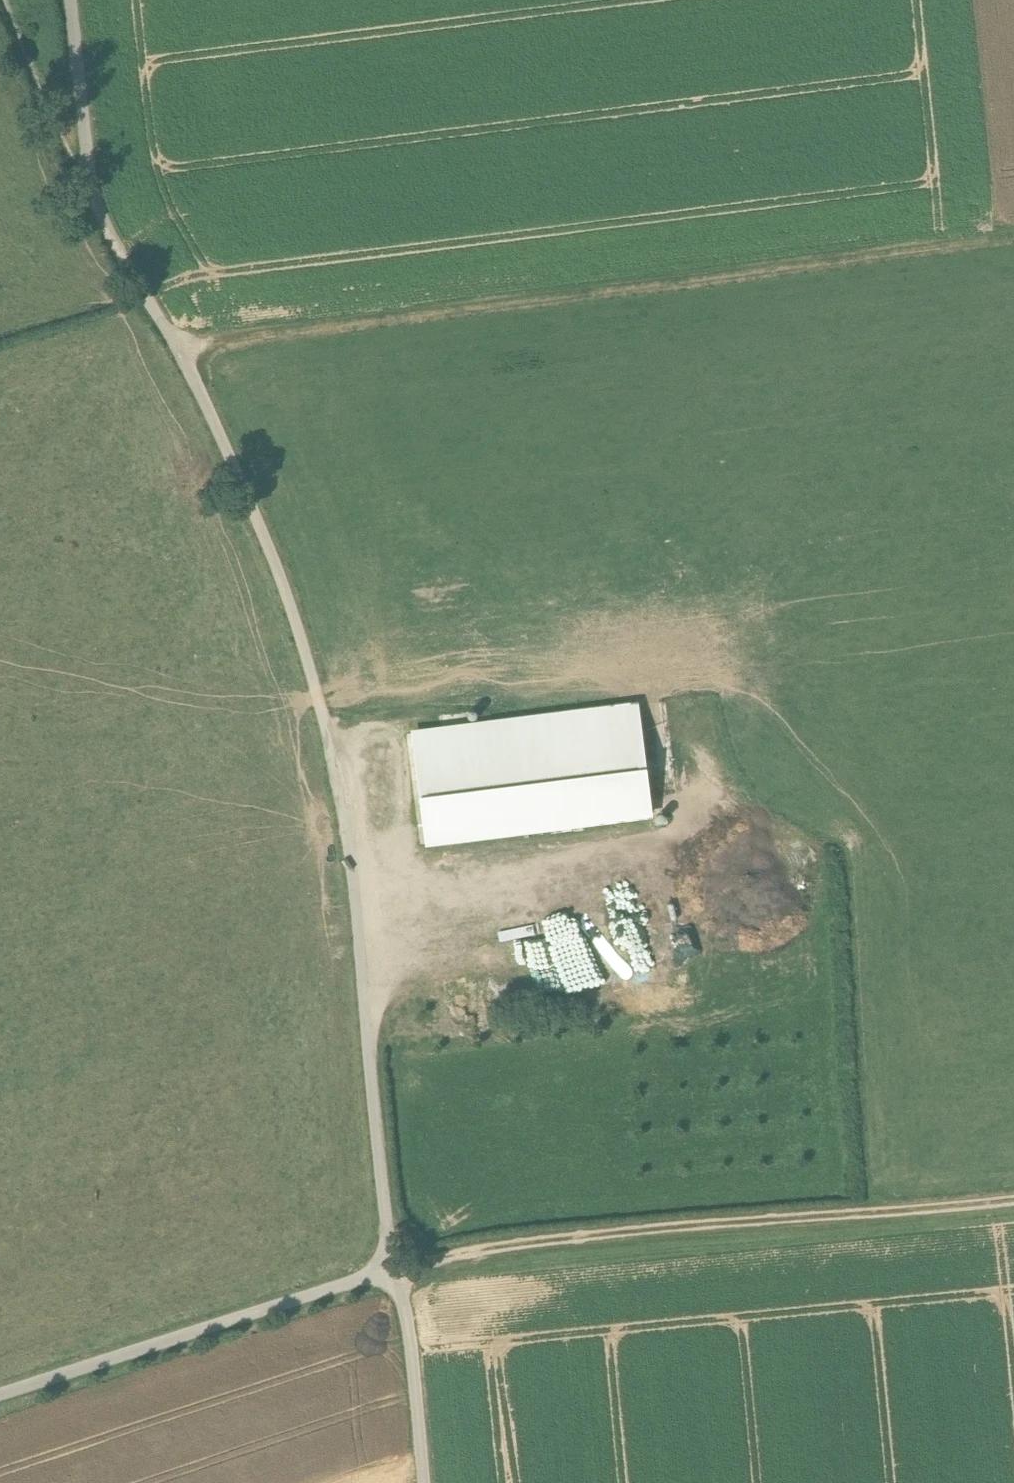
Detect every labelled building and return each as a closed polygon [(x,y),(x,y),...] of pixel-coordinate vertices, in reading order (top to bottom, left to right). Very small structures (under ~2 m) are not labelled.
[(638,706),(405,738),(421,852),(654,820),(638,706)] [(577,956),(578,981),(586,980),(585,955),(577,956)]
